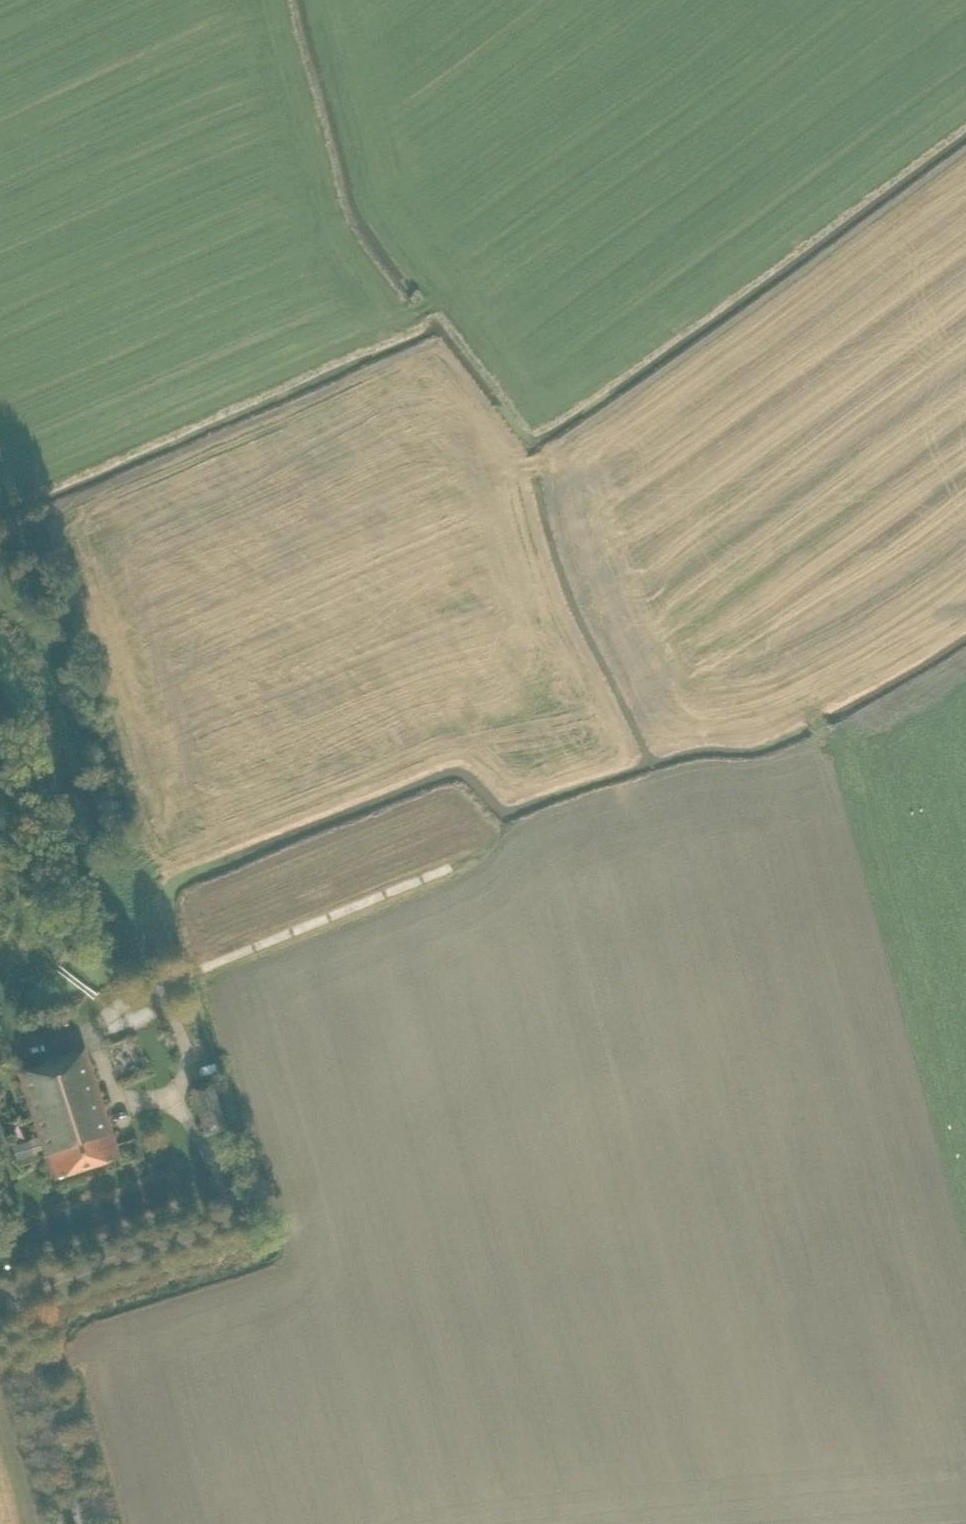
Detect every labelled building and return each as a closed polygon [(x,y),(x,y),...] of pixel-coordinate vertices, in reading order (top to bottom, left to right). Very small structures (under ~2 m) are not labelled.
[(119,1159),(110,1131),(84,1050),(38,1064),(39,1067),(18,1074),(45,1157),(47,1157),(55,1180),(119,1159)] [(205,1135),(217,1131),(223,1129),(209,1084),(191,1089),(205,1135)] [(29,1144),(13,1149),(17,1164),(34,1159),(29,1144)]
